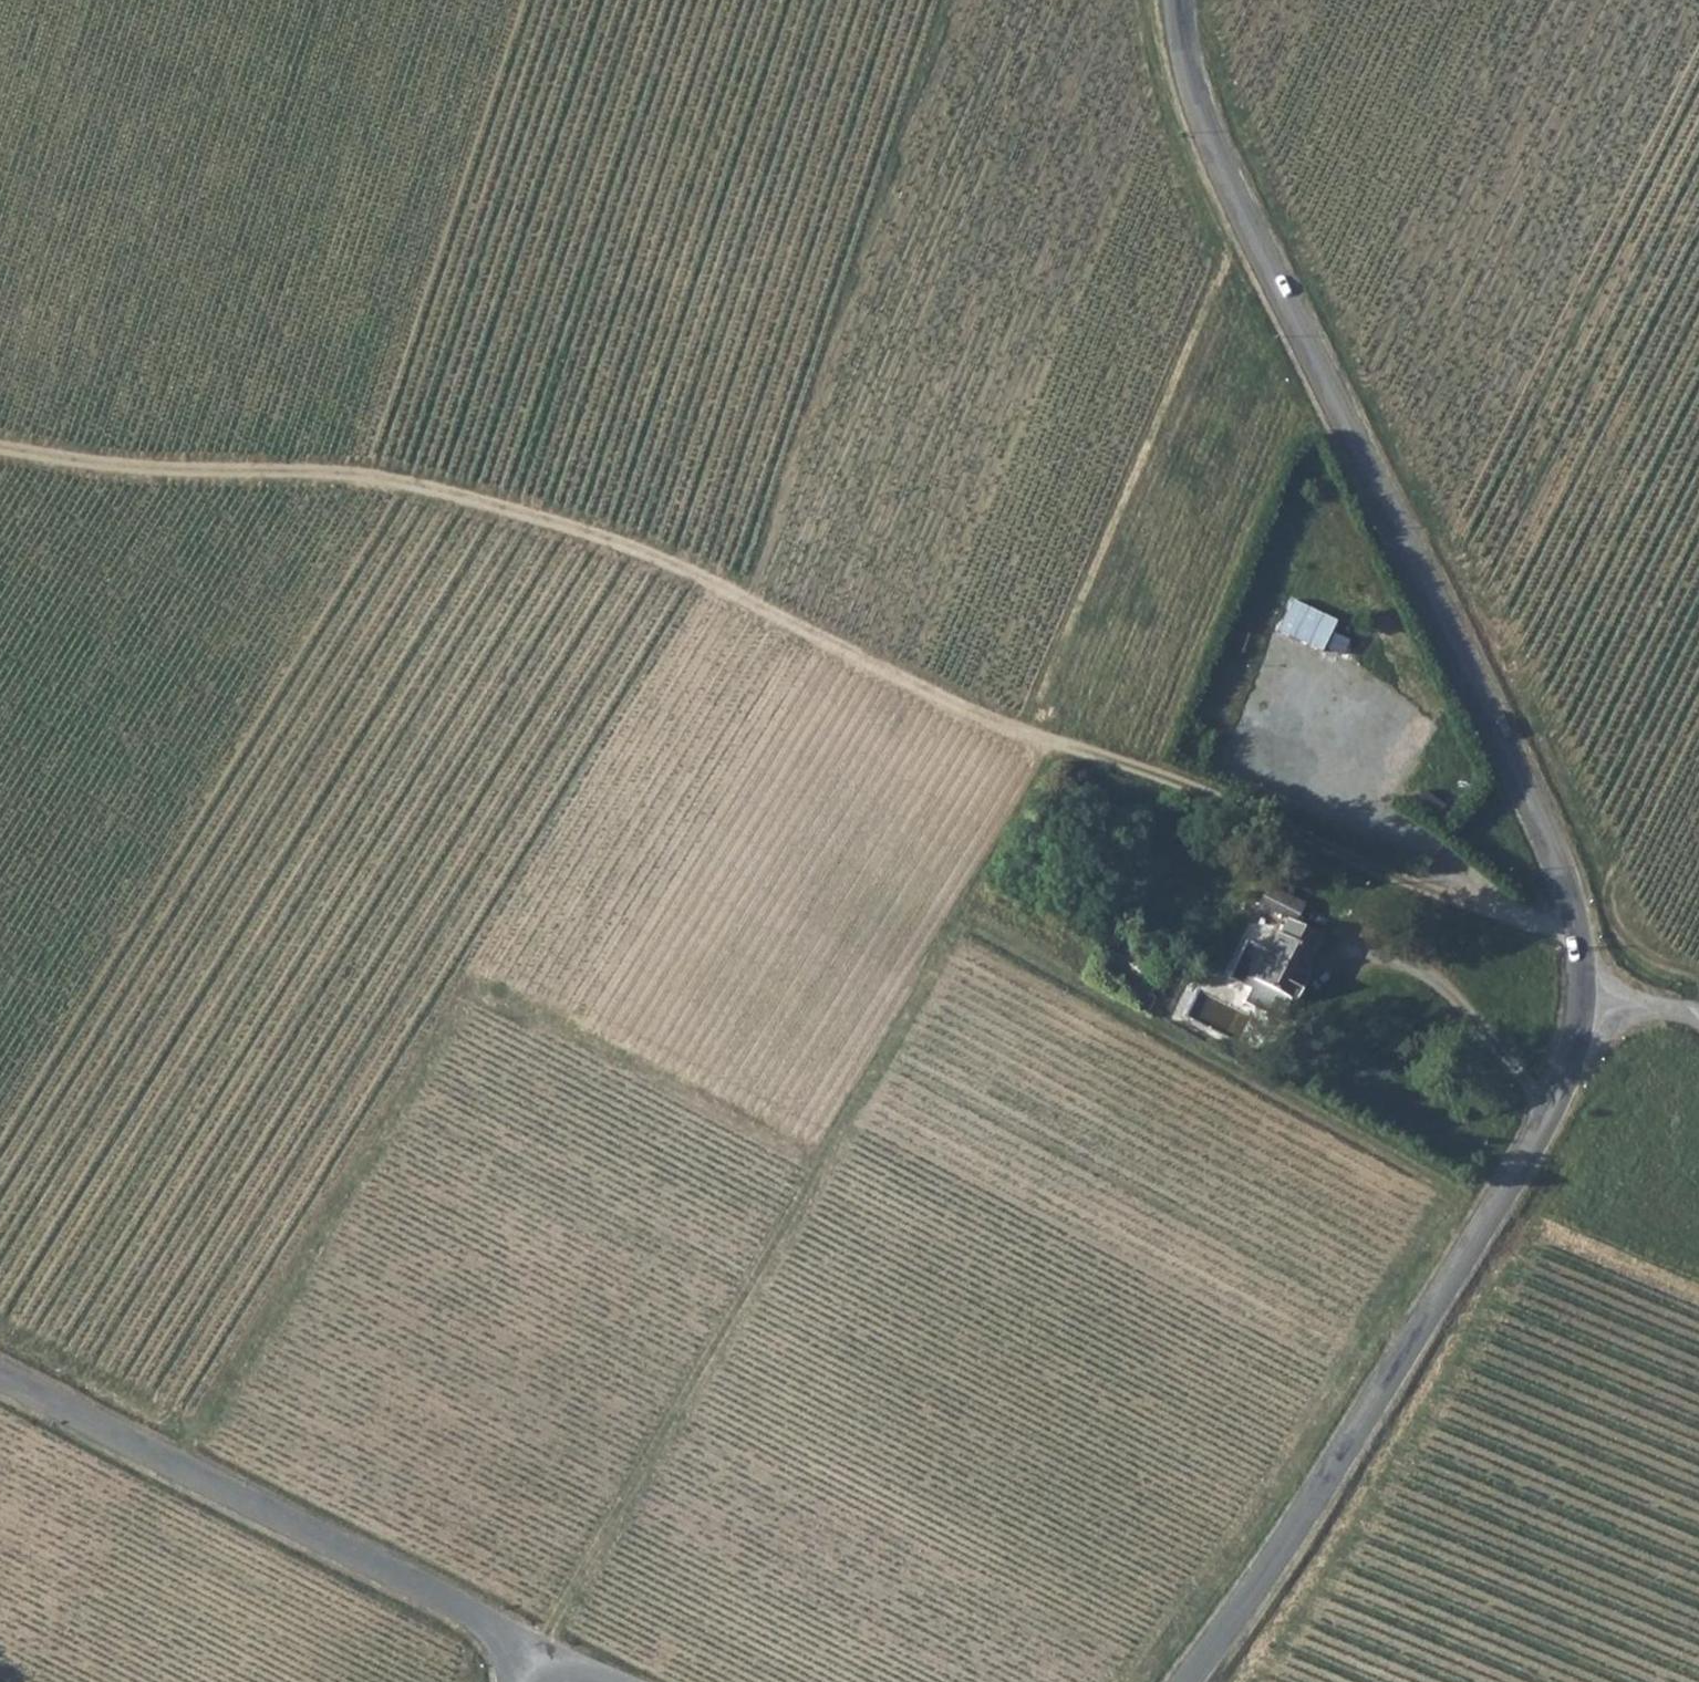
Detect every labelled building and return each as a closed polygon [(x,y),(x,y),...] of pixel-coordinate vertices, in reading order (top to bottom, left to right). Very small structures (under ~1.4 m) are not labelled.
[(1303,904),(1268,886),(1259,904),(1288,918),(1294,921),(1303,904)] [(1319,934),(1294,921),(1288,918),(1280,934),(1278,933),(1253,980),(1255,981),(1290,999),(1295,1001),(1307,978),(1302,975),(1314,951),(1311,950),(1319,934)] [(1152,956),(1138,947),(1131,957),(1146,966),(1152,956)] [(1290,999),(1255,981),(1244,1002),(1279,1020),(1290,999)] [(1206,987),(1190,1017),(1239,1042),(1255,1013),(1206,987)]
